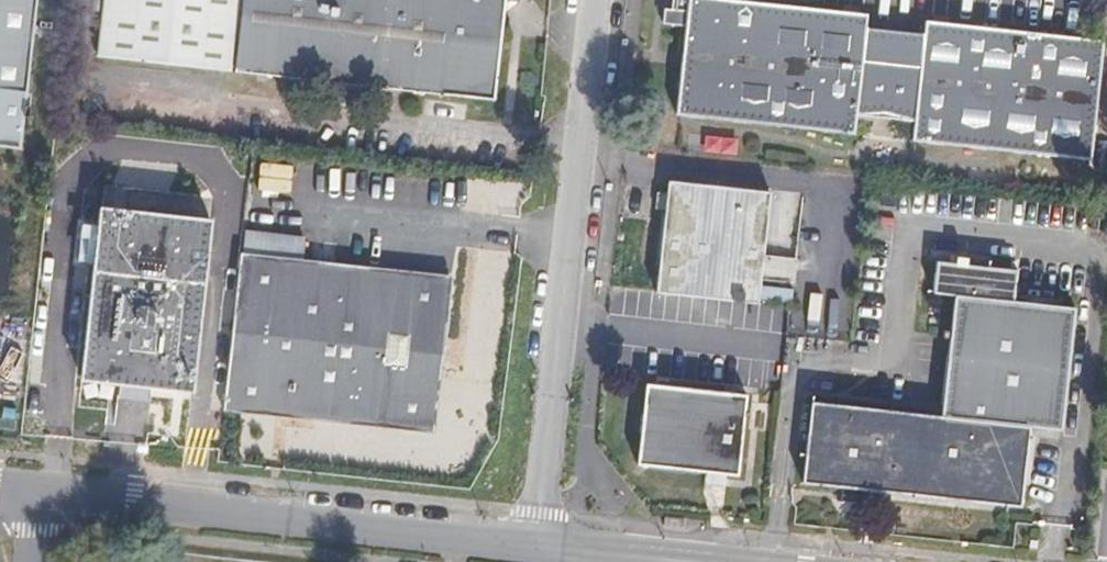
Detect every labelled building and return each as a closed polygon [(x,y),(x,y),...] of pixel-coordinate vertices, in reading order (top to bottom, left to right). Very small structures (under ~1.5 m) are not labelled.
[(19,147),(35,0),(0,0),(0,145),(19,147)] [(94,57),(487,100),(498,0),(100,0),(94,57)] [(920,21),(915,64),(859,58),(863,14),(729,0),(668,0),(665,25),(681,26),(671,113),(850,132),(852,114),(909,120),(907,139),(1085,158),(1098,40),(920,21)] [(767,193),(667,181),(665,193),(663,211),(654,291),(679,293),(692,295),(756,302),(761,254),(767,193)] [(663,211),(665,193),(654,192),(652,209),(663,211)] [(209,254),(213,220),(98,208),(80,378),(120,382),(152,385),(194,390),(208,267),(209,254)] [(450,276),(237,253),(236,257),(235,270),(220,409),(433,432),(450,276)] [(763,277),(795,281),(798,256),(766,253),(763,277)] [(1011,272),(931,264),(928,294),(948,296),(936,415),(809,402),(801,482),(839,486),(858,488),(1017,504),(1025,426),(1056,429),(1069,308),(1008,301),(1011,272)] [(152,385),(120,382),(118,395),(151,398),(152,385)] [(721,399),(652,393),(649,428),(644,471),(698,476),(713,478),(724,479),(732,480),(742,481),(749,402),(740,401),(721,399)] [(724,479),(713,478),(704,484),(723,486),(732,480),(724,479)] [(858,488),(839,486),(838,498),(857,500),(858,488)]
